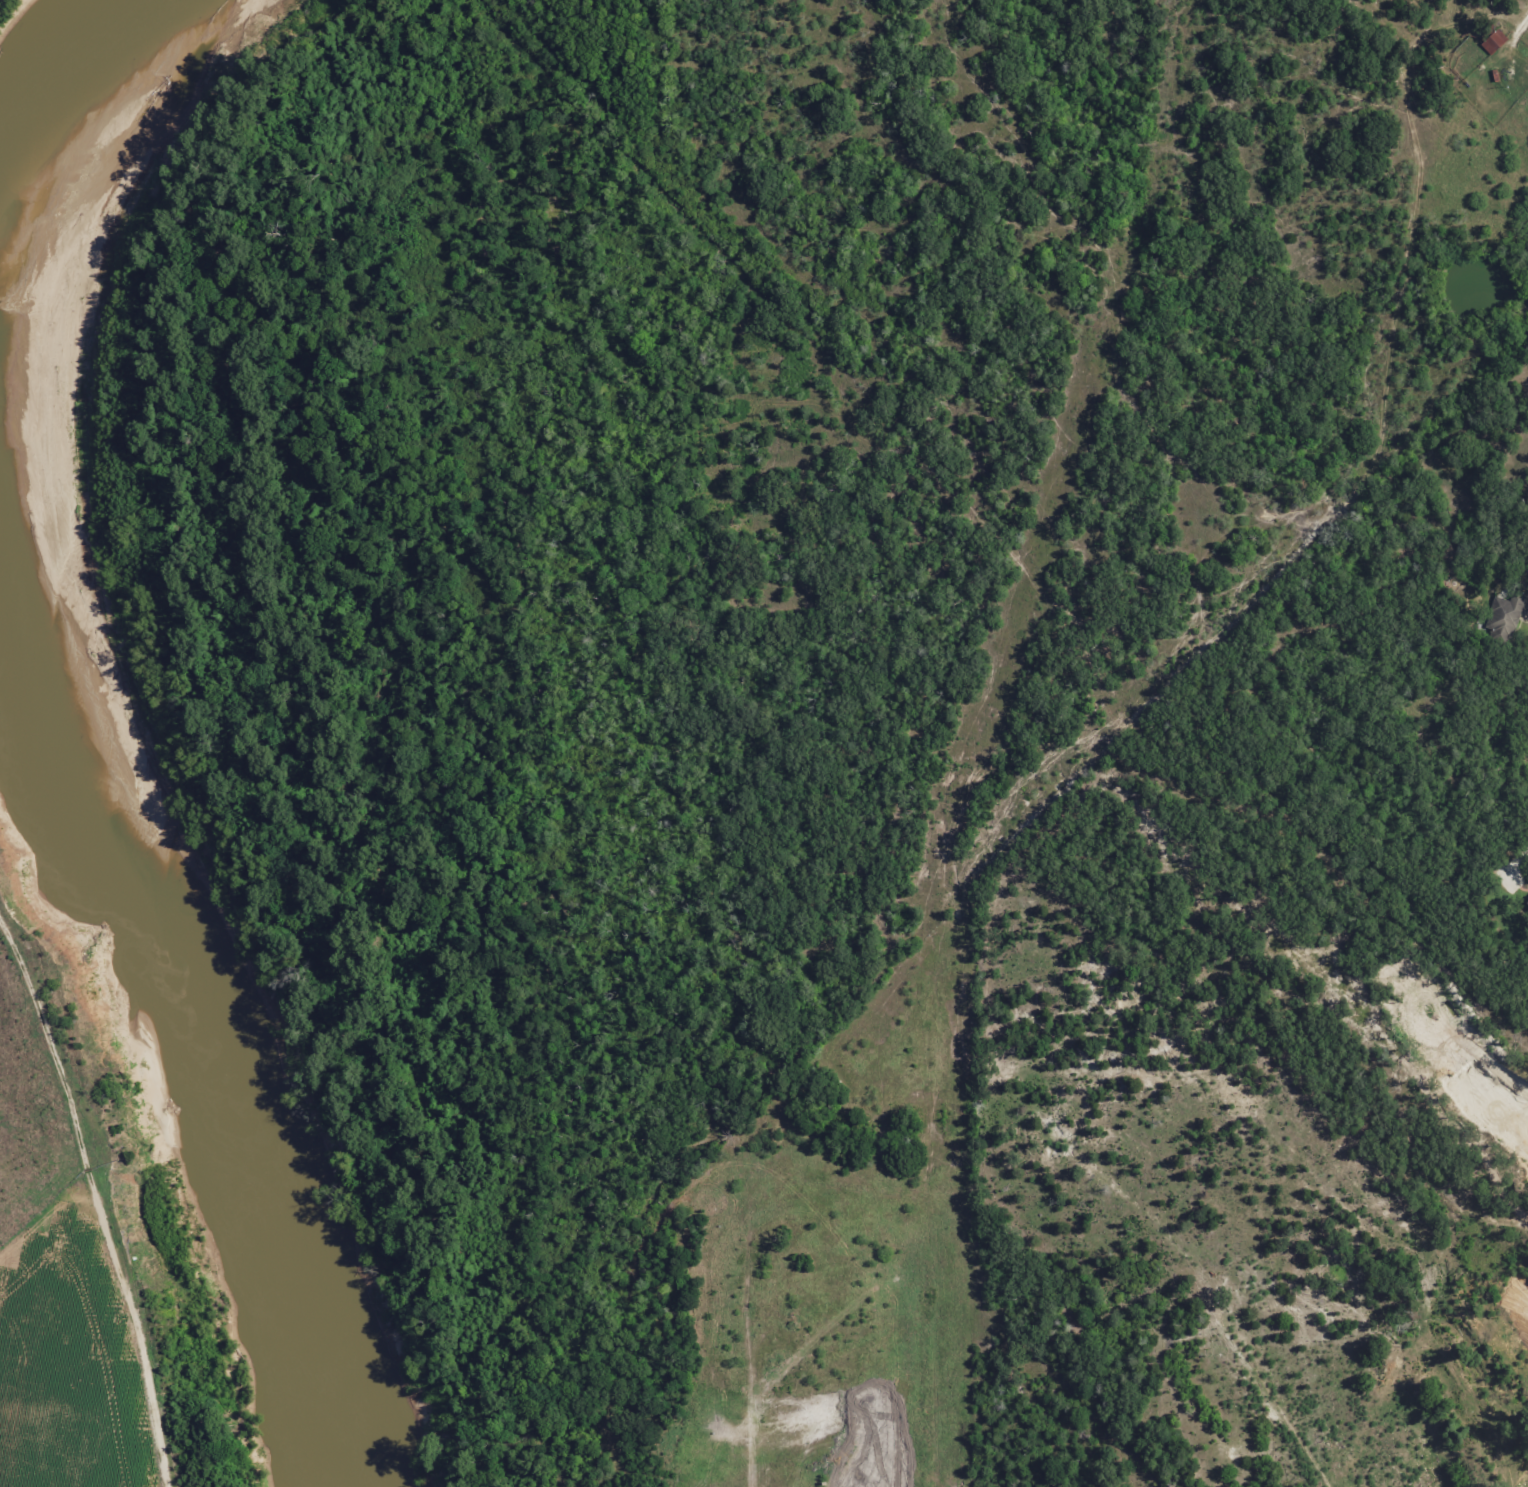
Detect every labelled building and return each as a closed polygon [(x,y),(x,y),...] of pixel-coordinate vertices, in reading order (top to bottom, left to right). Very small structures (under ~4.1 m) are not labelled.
[(1509,38),(1498,28),(1482,46),(1493,56),(1509,38)]
